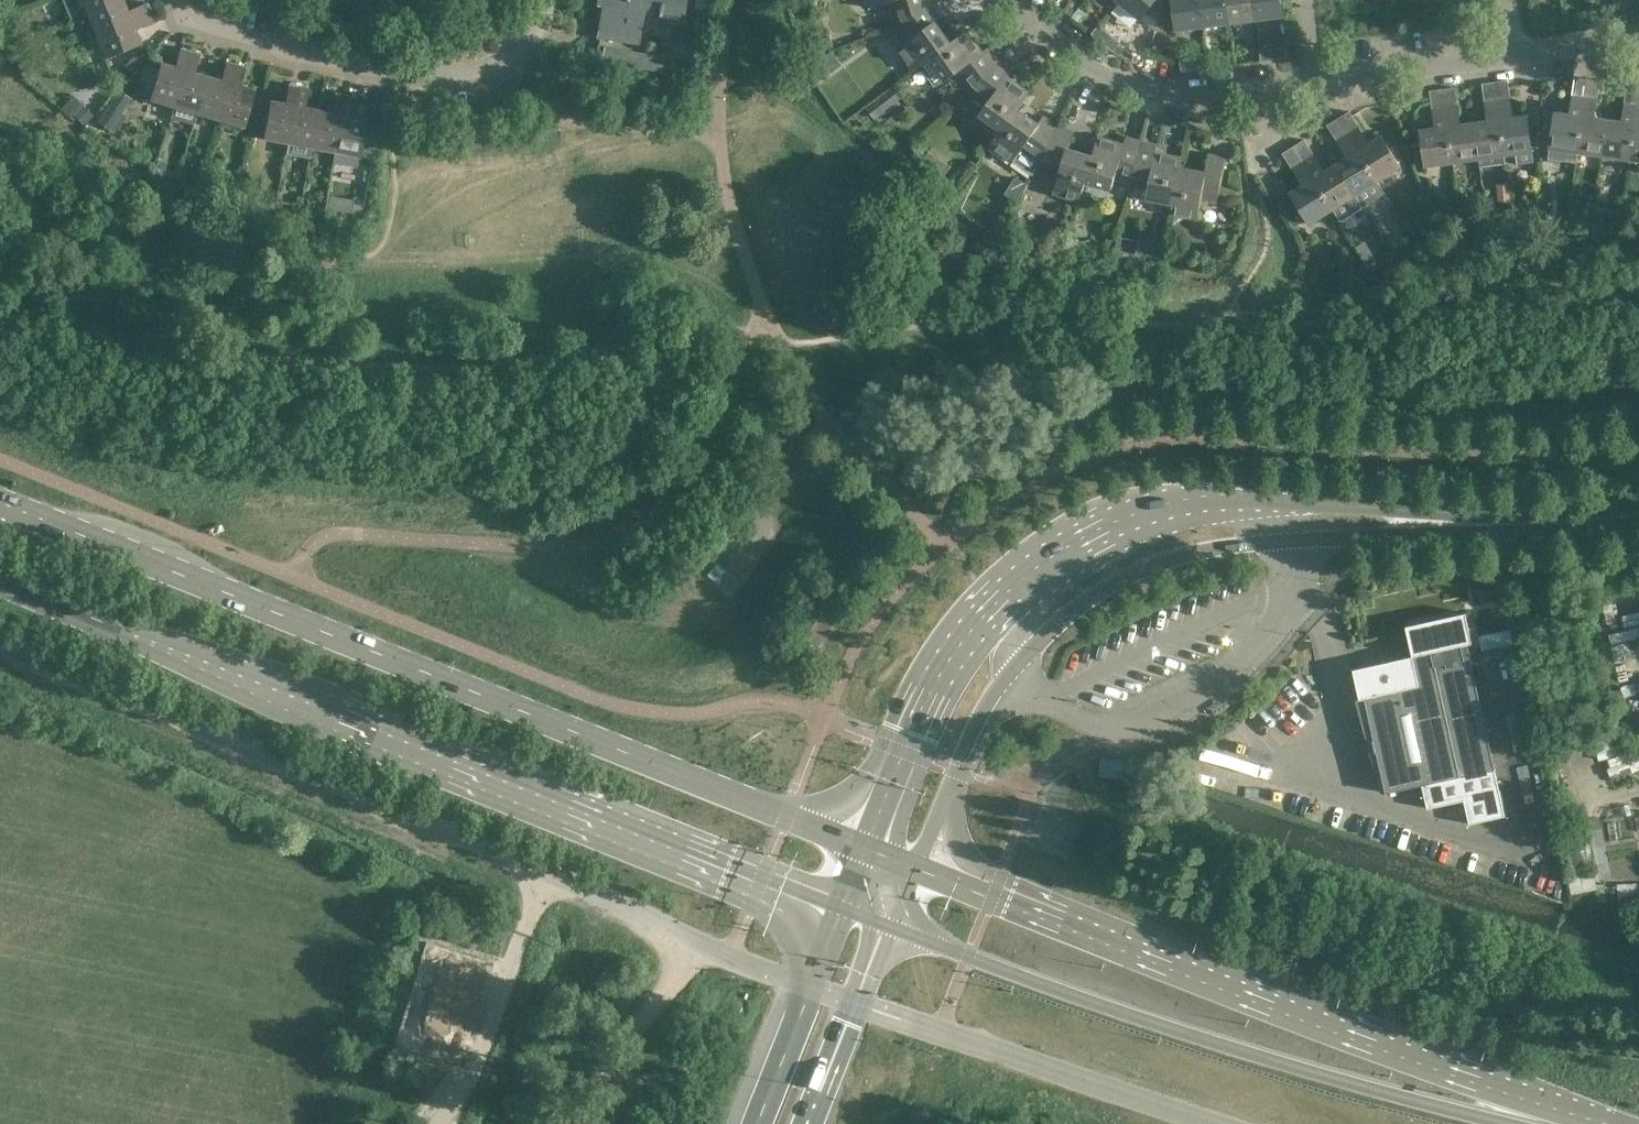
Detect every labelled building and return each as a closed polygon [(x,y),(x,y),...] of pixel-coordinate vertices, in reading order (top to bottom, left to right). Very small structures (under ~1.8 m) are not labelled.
[(86,12),(115,0),(81,0),(86,12)] [(127,9),(123,0),(115,0),(86,12),(95,33),(149,11),(145,2),(127,9)] [(595,3),(601,4),(596,37),(638,43),(643,11),(683,17),(685,0),(596,0),(595,3)] [(713,0),(695,0),(694,8),(711,11),(713,0)] [(868,7),(886,1),(893,22),(933,2),(932,0),(866,0),(868,7)] [(1118,2),(1139,19),(1156,0),(1120,0),(1118,2)] [(1204,28),(1200,0),(1172,0),(1176,31),(1204,28)] [(1226,0),(1200,0),(1204,28),(1230,24),(1226,0)] [(1256,21),(1253,0),(1226,0),(1230,24),(1256,21)] [(1281,0),(1253,0),(1256,21),(1283,17),(1281,0)] [(943,16),(933,2),(893,22),(906,40),(898,45),(914,68),(919,65),(950,43),(950,42),(935,22),(943,16)] [(153,21),(149,11),(95,33),(104,57),(140,42),(135,28),(153,21)] [(1563,12),(1564,19),(1572,19),(1571,11),(1563,12)] [(1102,42),(1109,33),(1099,24),(1091,33),(1102,42)] [(950,43),(919,65),(934,86),(954,73),(967,91),(999,61),(989,47),(981,53),(966,31),(950,42),(950,43)] [(1120,42),(1109,33),(1102,42),(1113,51),(1120,42)] [(830,35),(822,38),(825,49),(834,47),(830,35)] [(616,63),(619,49),(604,46),(601,61),(616,63)] [(1273,48),(1275,59),(1289,57),(1287,46),(1273,48)] [(149,98),(175,106),(191,50),(181,47),(175,66),(160,61),(149,98)] [(1275,59),(1273,48),(1259,50),(1261,61),(1275,59)] [(175,106),(197,112),(208,76),(196,72),(201,53),(191,50),(175,106)] [(1208,56),(1193,58),(1195,69),(1209,68),(1208,56)] [(1195,69),(1193,58),(1179,60),(1181,71),(1195,69)] [(221,79),(208,76),(197,112),(220,119),(236,63),(227,61),(221,79)] [(967,91),(967,92),(956,103),(966,110),(974,97),(985,105),(979,113),(1001,129),(1015,109),(1016,110),(1028,94),(1007,79),(1013,71),(999,61),(967,91)] [(819,80),(828,74),(820,62),(811,68),(819,80)] [(240,85),(246,66),(236,63),(220,119),(244,126),(255,89),(240,85)] [(109,81),(117,88),(124,80),(116,73),(109,81)] [(1567,114),(1553,112),(1544,110),(1544,135),(1550,136),(1549,149),(1576,153),(1586,79),(1573,78),(1567,114)] [(1507,79),(1494,81),(1505,155),(1515,154),(1517,164),(1533,162),(1531,147),(1529,136),(1526,114),(1512,116),(1507,79)] [(1586,79),(1576,153),(1603,157),(1608,120),(1594,118),(1599,81),(1586,79)] [(1487,119),(1473,121),(1479,158),(1479,167),(1506,164),(1505,155),(1494,81),(1482,83),(1487,119)] [(299,85),(290,83),(286,103),(270,100),(264,138),(288,142),(288,143),(299,85)] [(288,143),(288,142),(286,153),(309,158),(311,147),(312,147),(319,109),(306,107),(309,87),(299,85),(288,143)] [(1621,122),(1608,120),(1603,157),(1628,160),(1638,87),(1625,85),(1621,122)] [(1452,162),(1479,158),(1473,121),(1460,123),(1455,87),(1442,88),(1452,162)] [(1638,87),(1628,160),(1638,162),(1638,87)] [(1425,166),(1452,162),(1442,88),(1429,90),(1434,127),(1420,129),(1420,131),(1423,152),(1425,166)] [(332,111),(319,109),(312,147),(334,151),(345,93),(336,92),(332,111)] [(345,93),(334,151),(332,162),(357,166),(359,156),(360,156),(364,131),(366,118),(351,115),(355,95),(345,93)] [(866,107),(874,119),(885,110),(876,99),(866,107)] [(126,115),(107,103),(96,121),(115,132),(126,115)] [(83,125),(94,114),(84,104),(74,115),(83,125)] [(1015,109),(1001,129),(991,144),(1033,174),(1037,166),(1056,127),(1042,116),(1036,124),(1016,110),(1015,109)] [(1349,111),(1338,118),(1378,181),(1401,166),(1381,134),(1368,143),(1349,111)] [(1338,118),(1326,125),(1330,131),(1346,157),(1335,164),(1362,207),(1385,193),(1378,181),(1338,118)] [(1071,131),(1056,127),(1037,166),(1059,172),(1054,191),(1080,199),(1086,180),(1092,158),(1067,151),(1073,132),(1071,131)] [(1539,134),(1529,136),(1531,147),(1541,146),(1539,134)] [(1097,140),(1092,158),(1086,180),(1111,188),(1114,179),(1131,184),(1142,143),(1125,137),(1122,147),(1097,140)] [(1324,171),(1304,140),(1293,147),(1333,210),(1340,221),(1362,207),(1335,164),(1324,171)] [(1159,146),(1142,143),(1131,184),(1149,188),(1147,198),(1174,203),(1180,170),(1182,160),(1158,156),(1159,146)] [(1292,196),(1279,204),(1294,228),(1307,219),(1310,224),(1333,210),(1293,147),(1282,154),(1302,185),(1290,192),(1292,196)] [(1225,158),(1209,155),(1206,175),(1180,170),(1174,203),(1172,213),(1198,218),(1201,199),(1217,201),(1225,158)] [(155,167),(156,167),(163,170),(164,170),(166,164),(164,160),(158,158),(155,167)] [(1509,183),(1498,185),(1499,204),(1511,202),(1509,183)] [(362,203),(353,202),(352,202),(350,212),(360,213),(362,203)] [(1065,236),(1069,222),(1047,216),(1043,230),(1065,236)] [(1108,233),(1105,245),(1114,248),(1116,236),(1108,233)] [(1402,244),(1399,237),(1389,243),(1393,249),(1402,244)] [(1379,263),(1366,243),(1357,248),(1370,269),(1379,263)] [(1406,625),(1413,655),(1433,651),(1440,681),(1474,674),(1468,643),(1473,642),(1466,612),(1406,625)] [(1365,698),(1386,792),(1422,784),(1428,808),(1464,799),(1470,823),(1506,815),(1474,674),(1440,681),(1433,651),(1413,655),(1353,669),(1360,699),(1365,698)] [(1591,733),(1593,741),(1594,741),(1612,736),(1610,728),(1591,733)] [(1598,756),(1623,750),(1620,738),(1616,739),(1595,744),(1598,756)]
